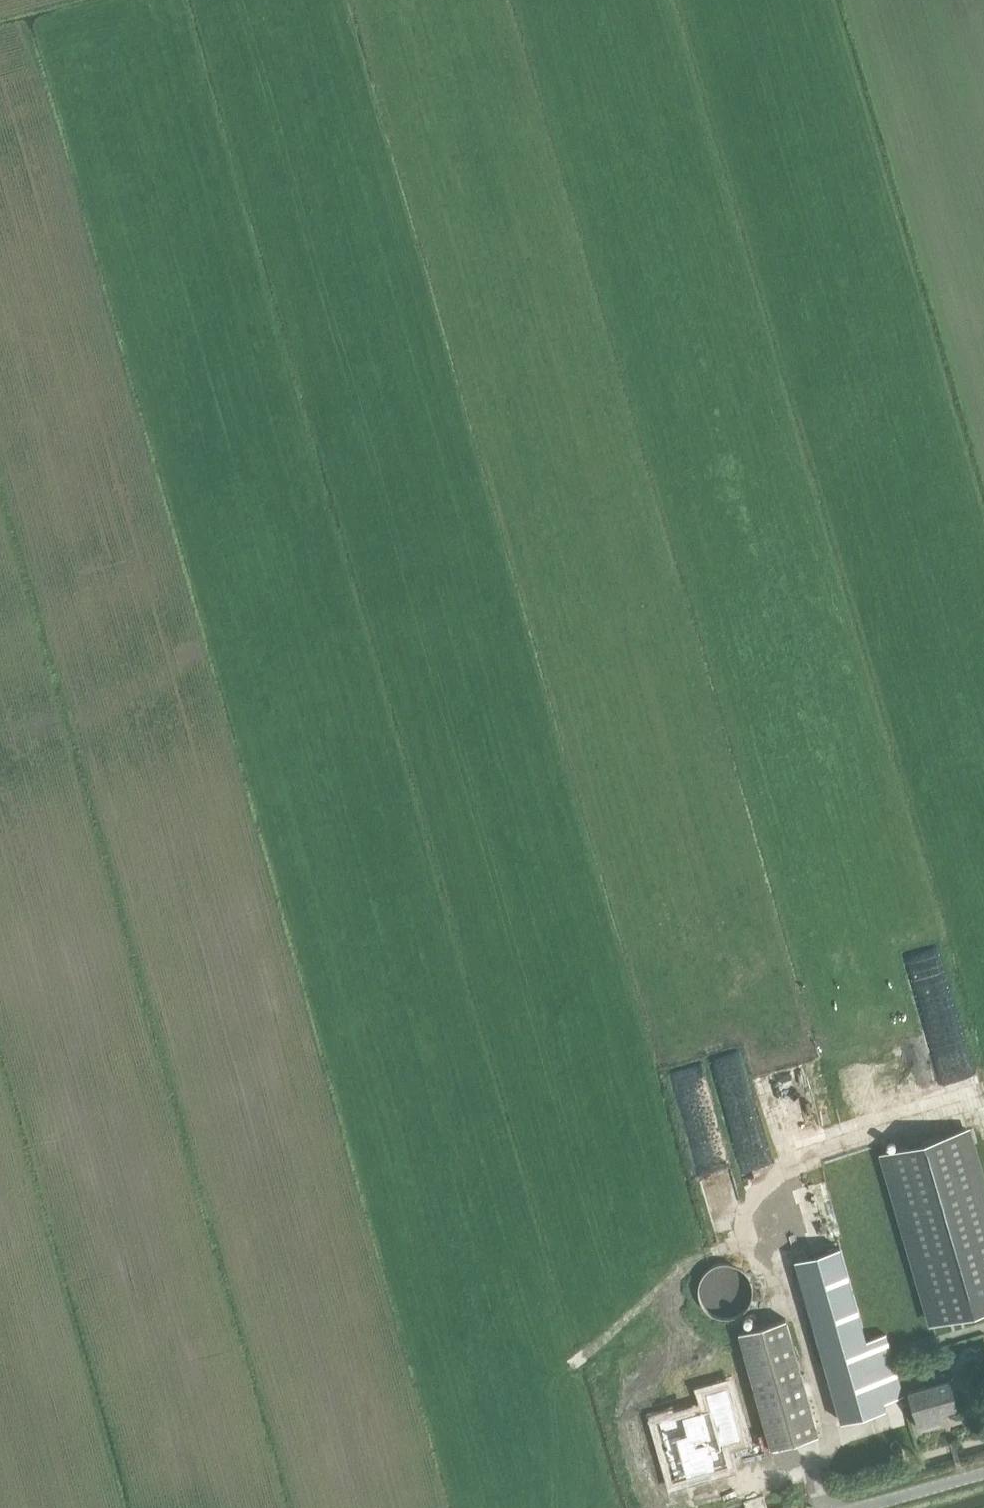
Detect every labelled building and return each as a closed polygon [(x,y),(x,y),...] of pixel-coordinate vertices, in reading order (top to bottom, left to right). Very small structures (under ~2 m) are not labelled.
[(983,1305),(983,1187),(966,1126),(883,1150),(933,1320),(983,1305)] [(840,1245),(796,1258),(841,1419),(886,1407),(884,1399),(904,1394),(887,1331),(866,1337),(840,1245)] [(750,1294),(751,1289),(750,1284),(749,1279),(746,1274),(743,1270),(739,1267),(735,1265),(730,1263),(725,1263),(720,1263),(715,1265),(710,1267),(706,1270),(703,1274),(701,1279),(699,1284),(699,1289),(699,1294),(701,1299),(703,1303),(706,1307),(710,1310),(715,1313),(720,1314),(725,1315),(730,1314),(735,1313),(739,1310),(743,1307),(747,1303),(749,1299),(750,1294)] [(786,1316),(738,1330),(753,1383),(770,1446),(818,1433),(786,1316)] [(949,1377),(907,1388),(918,1427),(941,1421),(938,1411),(957,1405),(949,1377)] [(684,1441),(663,1447),(670,1474),(681,1471),(685,1487),(715,1479),(711,1463),(721,1460),(719,1454),(741,1448),(726,1395),(704,1402),(707,1414),(678,1422),(684,1441)]
